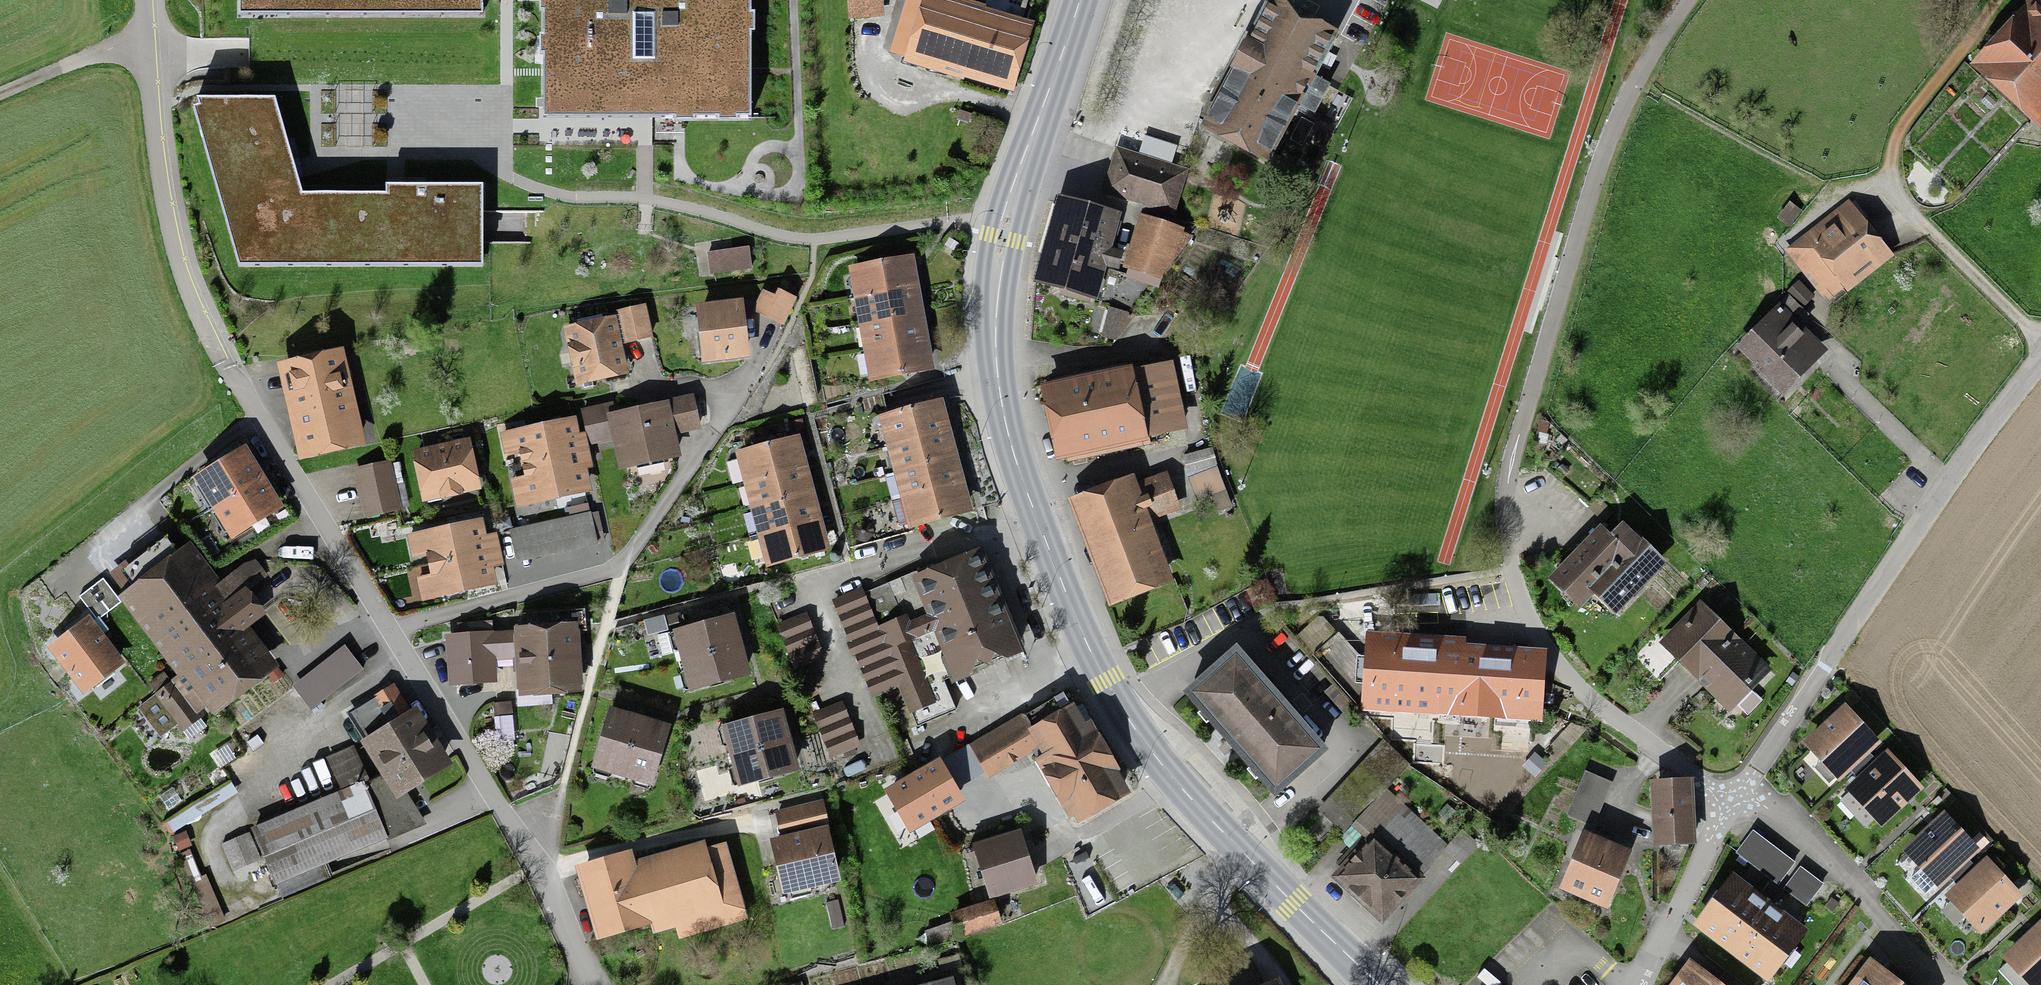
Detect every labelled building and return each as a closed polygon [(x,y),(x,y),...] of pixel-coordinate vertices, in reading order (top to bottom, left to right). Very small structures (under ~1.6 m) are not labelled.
[(483,6),(483,0),(248,0),(248,7),(272,7),(272,11),(306,10),(306,7),(349,7),(349,10),(383,10),(383,7),(426,7),(426,10),(460,10),(460,7),(483,6)] [(751,119),(751,0),(544,0),(544,109),(662,108),(662,118),(751,119)] [(851,14),(879,12),(879,0),(850,0),(851,14)] [(1002,79),(1024,10),(992,0),(911,0),(897,46),(1002,79)] [(1262,153),(1335,24),(1292,0),(1261,0),(1196,116),(1262,153)] [(1988,65),(2040,114),(2040,7),(1988,65)] [(275,99),(197,99),(244,261),(484,260),(483,186),(387,185),(386,195),(303,195),(275,99)] [(1145,202),(1171,209),(1180,175),(1115,157),(1106,191),(1145,202)] [(1814,286),(1838,279),(1885,243),(1841,187),(1776,239),(1814,286)] [(1063,293),(1093,302),(1116,217),(1061,202),(1039,283),(1064,289),(1063,293)] [(1147,225),(1132,275),(1155,282),(1164,260),(1172,262),(1187,237),(1165,230),(1171,209),(1145,202),(1139,223),(1147,225)] [(748,248),(709,253),(712,274),(751,268),(748,248)] [(1121,257),(1113,255),(1098,306),(1110,310),(1102,336),(1116,340),(1155,282),(1132,275),(1117,271),(1121,257)] [(860,296),(912,287),(907,260),(855,270),(860,296)] [(865,323),(917,314),(912,287),(860,296),(865,323)] [(756,311),(782,323),(794,298),(781,291),(777,298),(765,292),(756,311)] [(1727,344),(1774,391),(1820,346),(1774,299),(1727,344)] [(702,310),(707,357),(745,353),(739,305),(702,310)] [(637,339),(651,335),(645,306),(618,313),(623,334),(635,331),(637,339)] [(869,348),(921,338),(917,314),(865,323),(869,348)] [(579,365),(582,381),(623,371),(612,321),(571,330),(574,346),(571,351),(572,360),(579,365)] [(921,338),(869,348),(875,375),(926,366),(921,338)] [(268,352),(288,448),(351,436),(331,340),(268,352)] [(1049,384),(1064,457),(1149,440),(1148,433),(1182,427),(1170,367),(1136,374),(1134,367),(1049,384)] [(617,437),(623,465),(677,453),(672,432),(699,426),(693,397),(671,401),(671,405),(614,417),(612,405),(584,411),(590,443),(617,437)] [(894,446),(945,432),(937,404),(887,418),(894,446)] [(524,463),(577,451),(571,421),(517,433),(524,463)] [(945,432),(894,446),(902,472),(952,458),(945,432)] [(183,465),(221,527),(274,495),(236,433),(183,465)] [(750,481),(801,467),(794,441),(727,459),(734,485),(750,481)] [(417,455),(426,496),(442,493),(448,497),(457,495),(461,488),(477,485),(467,444),(417,455)] [(1214,448),(1184,456),(1188,472),(1218,464),(1214,448)] [(577,451),(524,463),(531,501),(585,489),(577,451)] [(952,458),(902,472),(908,496),(959,482),(952,458)] [(359,471),(368,514),(397,508),(388,464),(359,471)] [(756,506),(808,492),(801,467),(750,481),(756,506)] [(1073,504),(1112,603),(1166,582),(1142,519),(1175,506),(1165,481),(1132,494),(1128,483),(1073,504)] [(959,482),(908,496),(892,500),(899,526),(966,508),(959,482)] [(808,492),(756,506),(763,531),(815,518),(808,492)] [(815,518),(763,531),(771,561),(823,547),(815,518)] [(430,564),(484,553),(478,523),(424,535),(430,564)] [(871,525),(861,523),(854,529),(857,537),(867,541),(873,533),(871,525)] [(1599,586),(1620,607),(1663,564),(1628,530),(1616,541),(1605,530),(1559,576),(1585,601),(1599,586)] [(111,588),(202,707),(269,656),(237,614),(257,599),(239,576),(252,566),(241,551),(210,575),(180,535),(111,588)] [(484,553),(430,564),(437,594),(491,582),(484,553)] [(978,554),(920,579),(916,570),(863,592),(835,604),(873,695),(900,684),(918,725),(952,711),(940,683),(1018,650),(978,554)] [(1695,676),(1733,638),(1697,603),(1660,640),(1695,676)] [(39,634),(75,680),(113,650),(77,604),(39,634)] [(506,613),(511,681),(568,677),(563,609),(506,613)] [(807,616),(780,625),(785,638),(811,629),(807,616)] [(680,660),(737,646),(730,617),(673,631),(680,660)] [(444,627),(446,675),(489,673),(488,657),(501,657),(499,624),(444,627)] [(816,643),(811,629),(785,638),(790,652),(816,643)] [(1542,646),(1365,634),(1360,705),(1502,714),(1503,699),(1539,701),(1542,646)] [(1733,638),(1695,676),(1730,711),(1768,674),(1733,638)] [(1183,681),(1268,778),(1316,736),(1231,639),(1183,681)] [(821,656),(816,643),(790,652),(795,666),(821,656)] [(292,687),(310,710),(361,669),(342,646),(292,687)] [(737,646),(680,660),(686,688),(744,675),(737,646)] [(174,686),(146,706),(169,737),(197,717),(174,686)] [(354,710),(393,773),(405,792),(444,768),(392,686),(354,710)] [(1063,690),(1019,716),(1009,701),(936,744),(939,749),(920,761),(935,787),(1028,732),(1033,740),(1024,745),(1063,811),(1126,774),(1086,707),(1077,712),(1063,690)] [(512,702),(495,703),(496,719),(513,717),(512,702)] [(842,705),(815,715),(820,728),(847,718),(842,705)] [(1800,743),(1835,781),(1877,743),(1842,705),(1800,743)] [(621,777),(639,717),(609,708),(591,767),(621,777)] [(731,752),(787,739),(780,709),(724,722),(731,752)] [(639,717),(621,777),(649,785),(667,726),(639,717)] [(852,732),(847,718),(820,728),(825,742),(852,732)] [(857,746),(852,732),(825,742),(830,755),(857,746)] [(787,739),(731,752),(739,783),(795,769),(787,739)] [(1321,812),(1344,833),(1409,764),(1386,742),(1321,812)] [(252,831),(283,900),(328,880),(326,861),(426,822),(405,792),(393,773),(368,783),(352,748),(330,760),(343,793),(252,831)] [(1844,787),(1880,825),(1920,787),(1884,749),(1844,787)] [(1610,784),(1587,774),(1569,813),(1591,824),(1610,784)] [(1655,785),(1656,844),(1691,843),(1690,784),(1655,785)] [(1339,876),(1382,916),(1446,849),(1387,793),(1357,824),(1373,840),(1339,876)] [(1900,849),(1937,890),(1982,849),(1944,808),(1900,849)] [(768,837),(780,890),(834,878),(822,824),(768,837)] [(1795,863),(1754,831),(1739,851),(1779,883),(1795,863)] [(1566,891),(1602,905),(1623,854),(1587,839),(1566,891)] [(1018,841),(982,853),(996,895),(1032,884),(1018,841)] [(676,930),(679,940),(745,923),(725,847),(704,852),(702,843),(640,859),(636,856),(576,872),(593,942),(648,927),(650,937),(676,930)] [(1944,896),(1977,932),(2017,896),(1984,860),(1944,896)] [(1820,886),(1802,871),(1788,887),(1806,902),(1820,886)] [(1701,922),(1759,969),(1797,920),(1733,878),(1701,922)] [(992,907),(928,927),(933,943),(997,923),(992,907)] [(2024,984),(2040,984),(2040,921),(2040,920),(1999,957),(2024,984)] [(1703,962),(1684,984),(1731,984),(1703,962)] [(1873,966),(1858,984),(1898,984),(1873,966)] [(953,971),(919,983),(920,984),(957,984),(953,971)] [(1265,971),(1230,984),(1271,984),(1265,971)]
